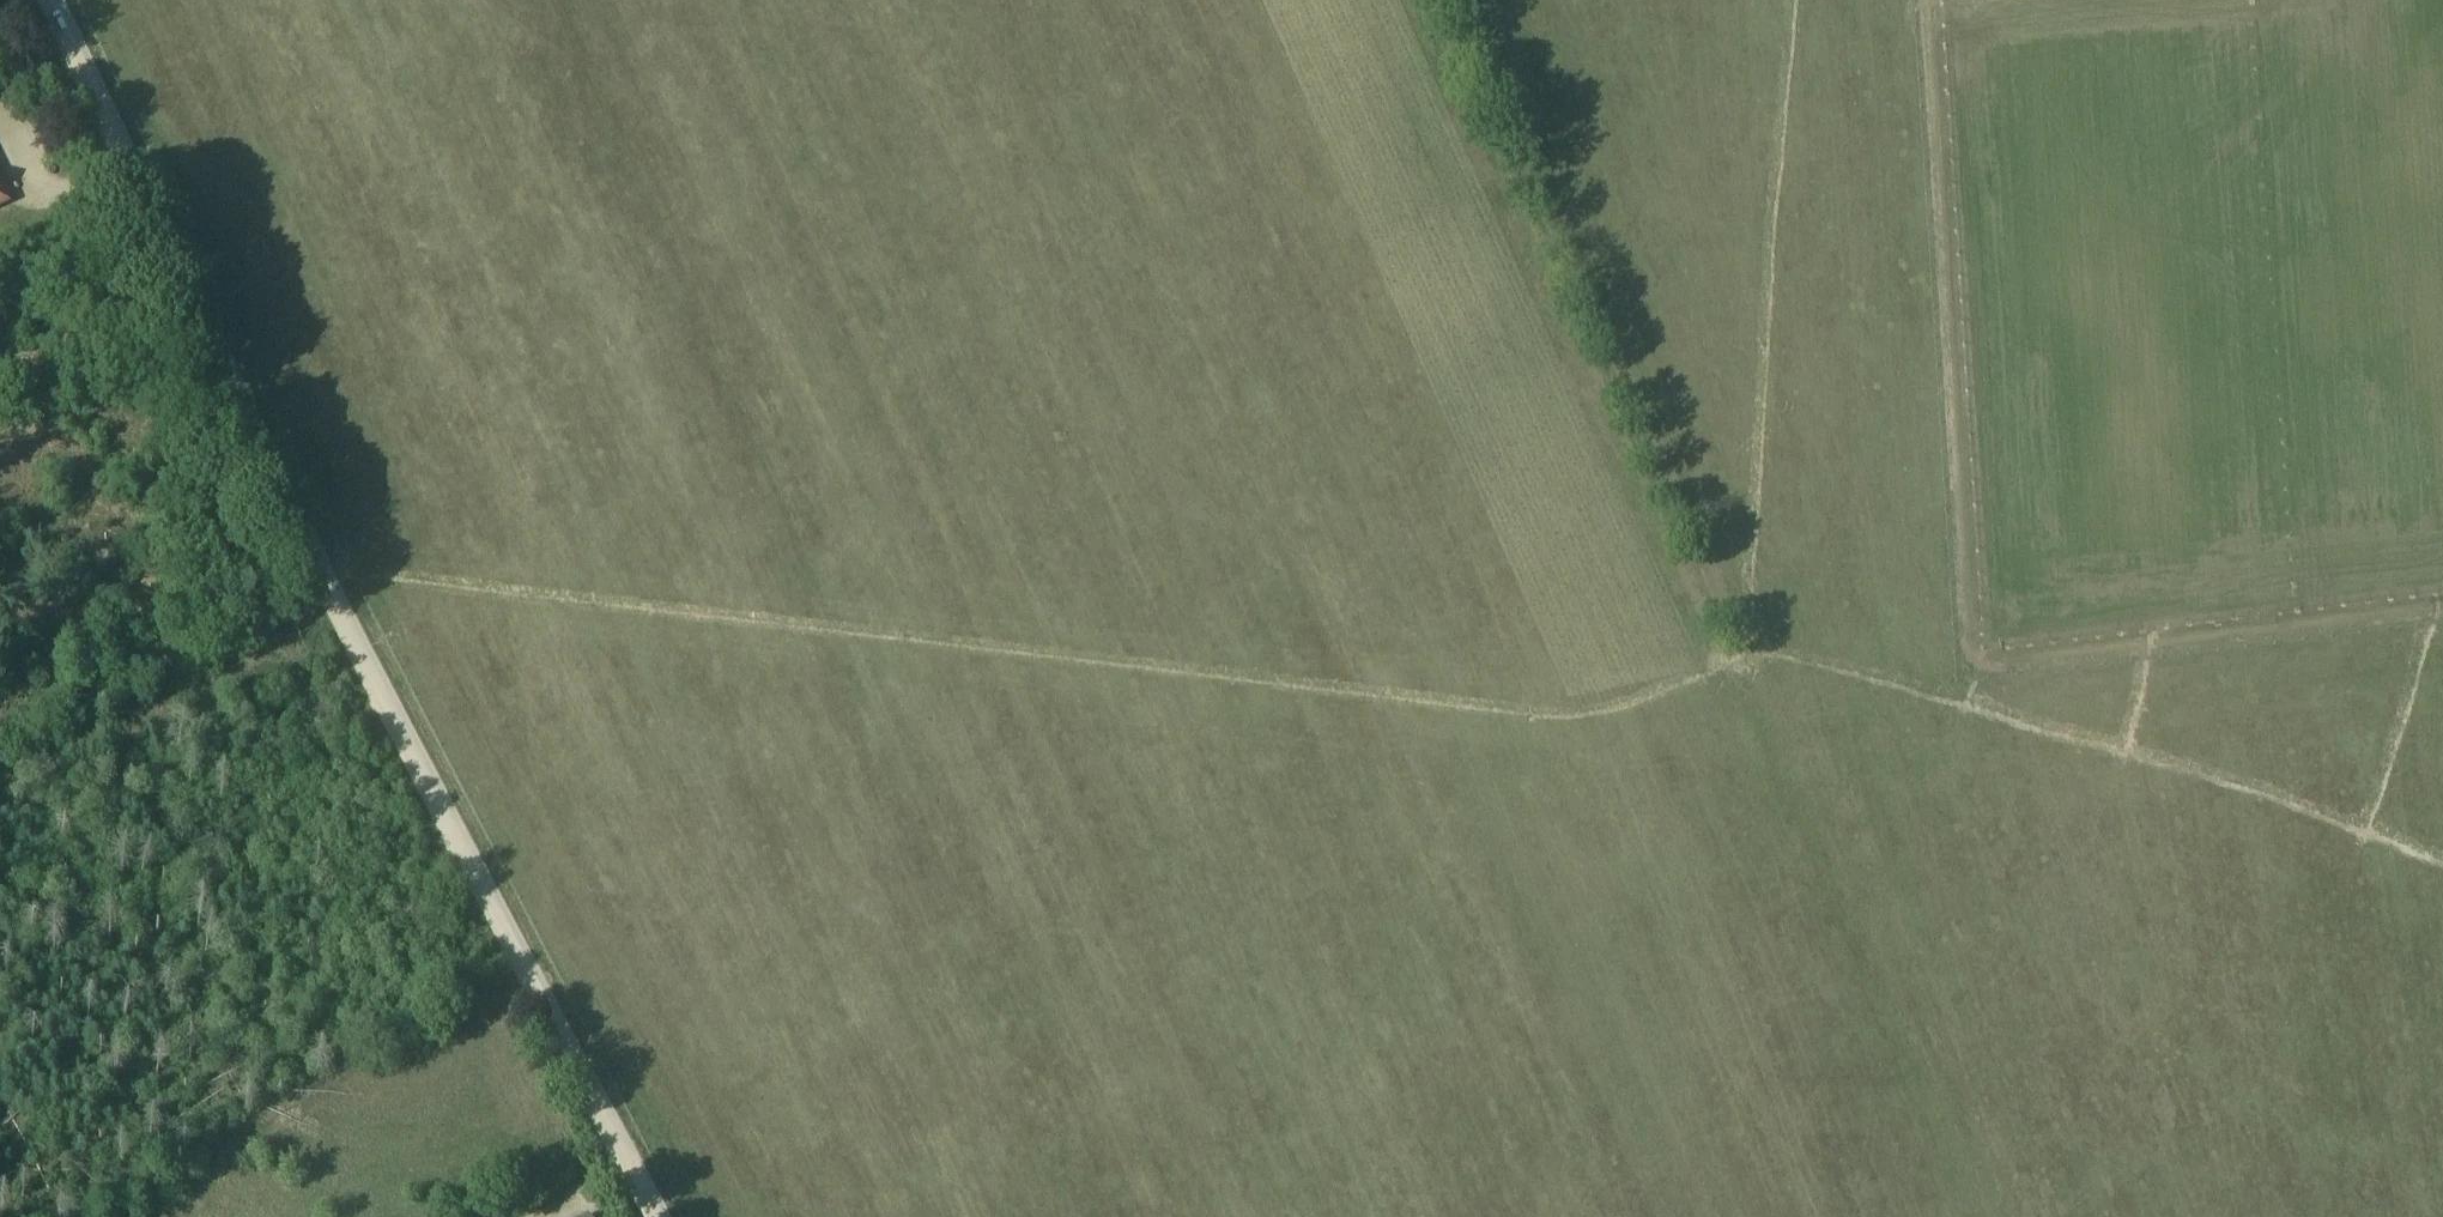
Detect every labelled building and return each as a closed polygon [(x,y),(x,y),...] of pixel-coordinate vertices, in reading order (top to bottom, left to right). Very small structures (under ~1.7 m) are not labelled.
[(10,202),(0,181),(0,206),(10,202)]
